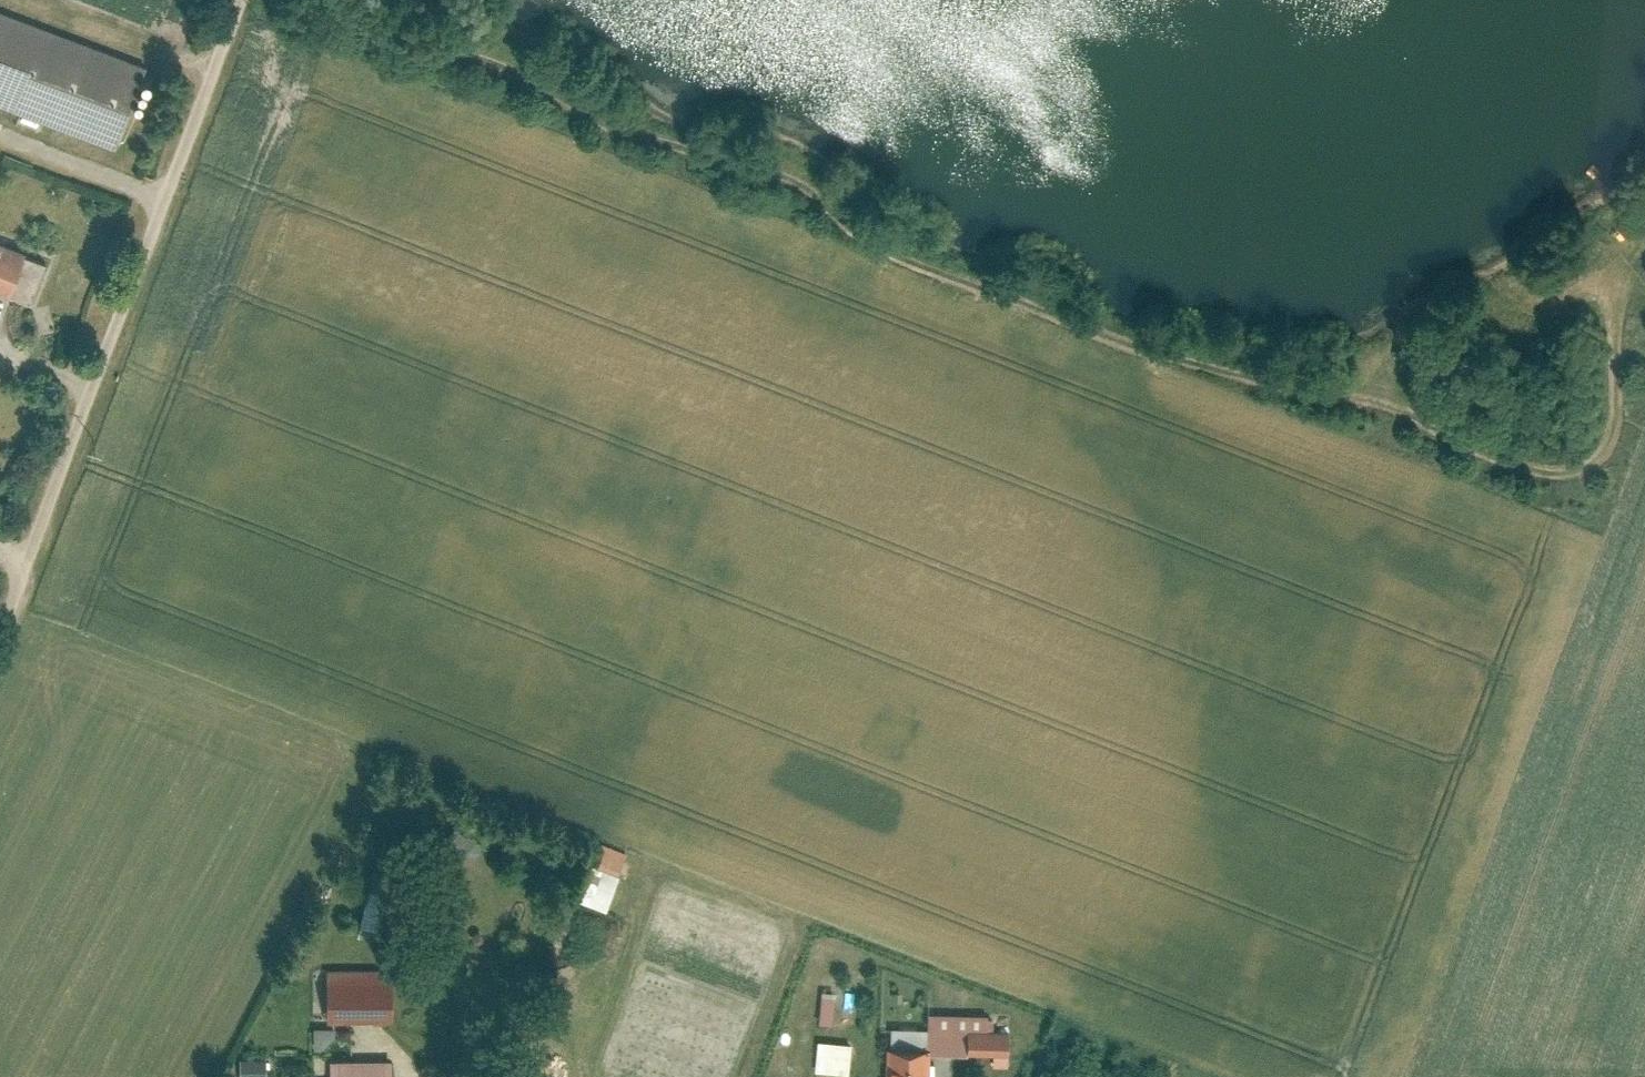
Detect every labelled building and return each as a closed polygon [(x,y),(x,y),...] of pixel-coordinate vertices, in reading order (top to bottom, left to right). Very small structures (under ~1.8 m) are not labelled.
[(0,6),(0,101),(110,142),(141,59),(0,6)] [(9,292),(28,244),(0,233),(0,289),(9,292)] [(592,901),(617,907),(632,849),(606,842),(592,901)] [(376,886),(364,933),(384,938),(396,892),(376,886)] [(397,963),(328,966),(331,1022),(399,1019),(397,963)] [(842,1022),(841,993),(826,993),(826,1022),(842,1022)] [(890,1076),(931,1076),(932,1054),(994,1054),(995,1012),(927,1011),(927,1024),(890,1024),(890,1076)] [(856,1072),(857,1041),(822,1040),(822,1071),(856,1072)] [(273,1054),(247,1055),(248,1076),(275,1076),(273,1054)]
